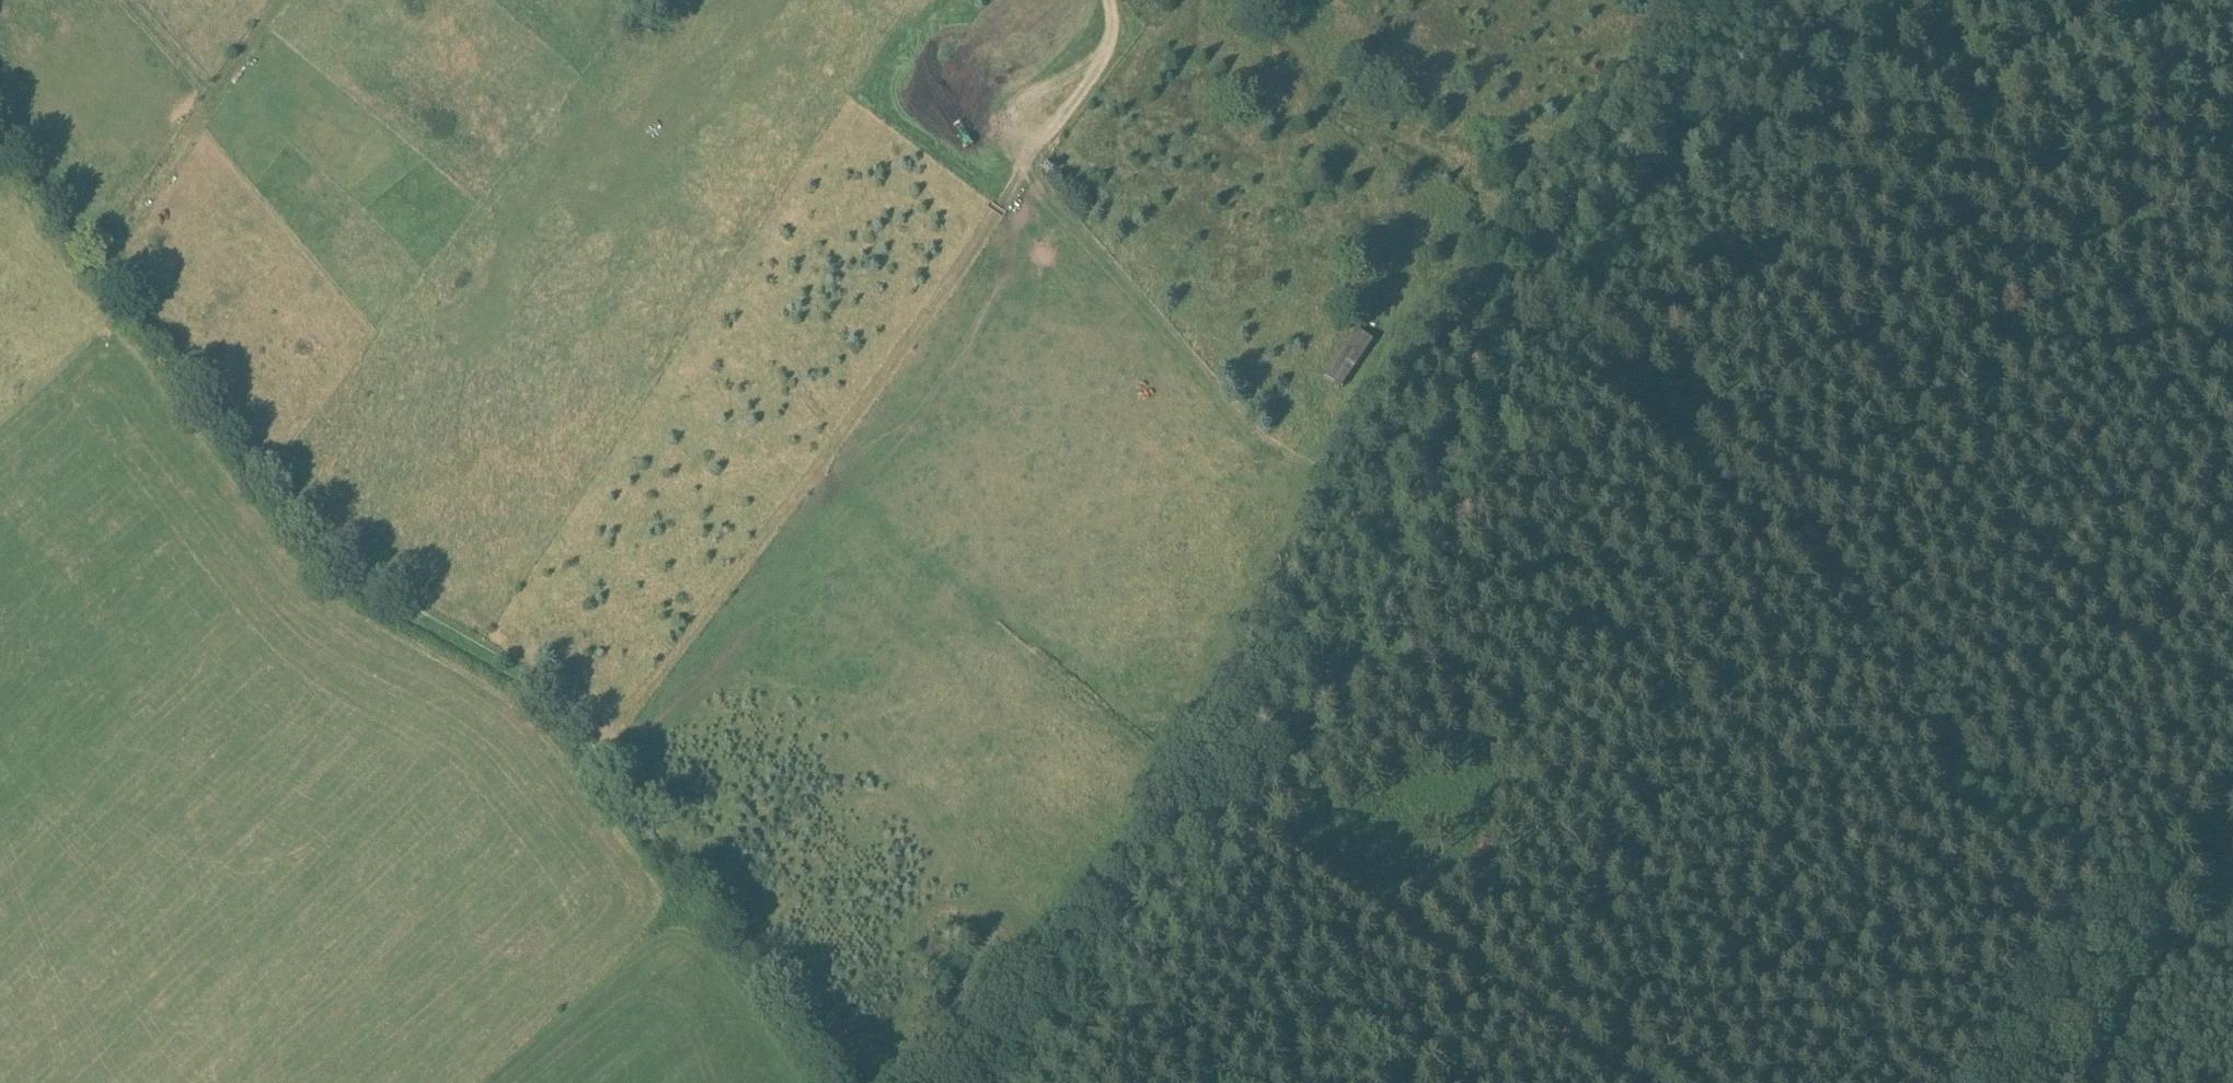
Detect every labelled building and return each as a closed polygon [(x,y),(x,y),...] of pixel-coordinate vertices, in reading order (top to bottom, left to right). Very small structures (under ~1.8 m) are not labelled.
[(1355,324),(1330,378),(1351,387),(1376,333),(1355,324)]
